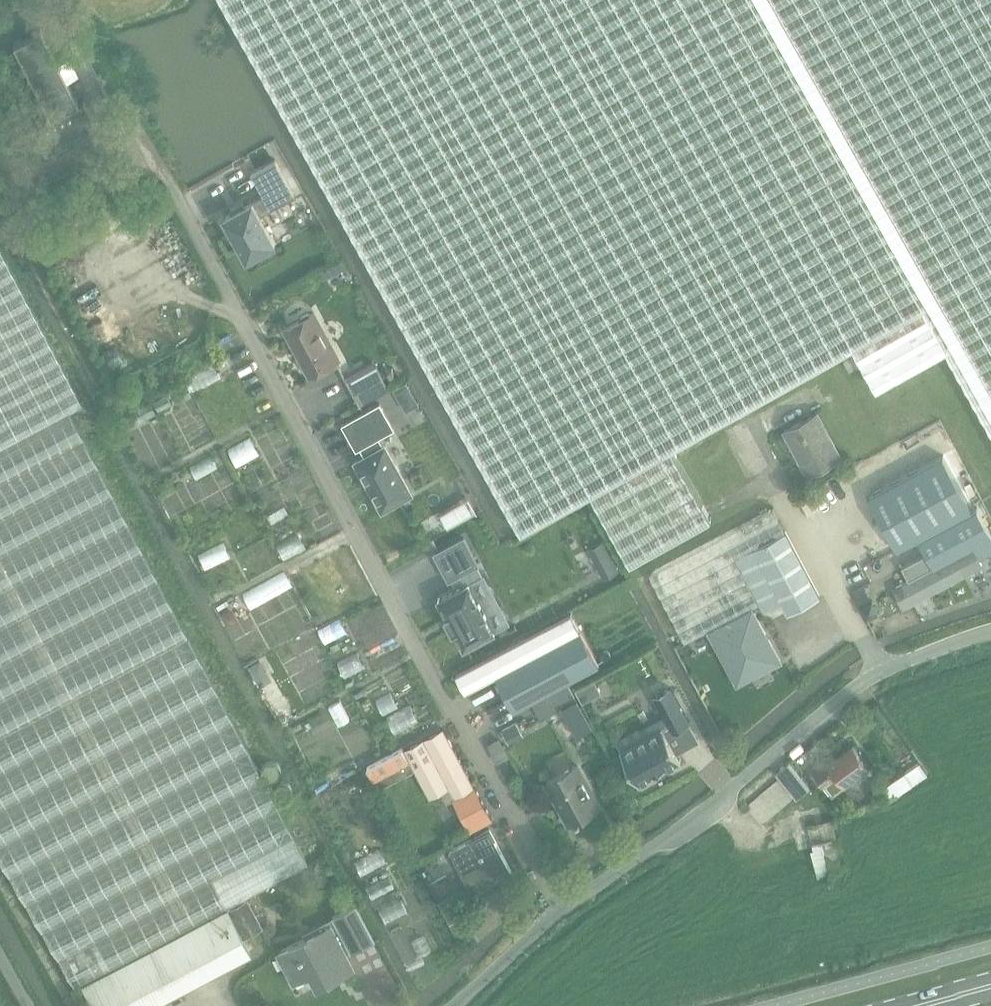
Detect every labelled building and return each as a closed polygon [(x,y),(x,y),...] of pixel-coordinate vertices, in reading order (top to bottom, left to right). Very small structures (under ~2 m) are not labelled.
[(322,174),(383,283),(522,532),(592,493),(631,562),(711,517),(672,448),(744,408),(853,346),(877,388),(914,368),(948,349),(990,426),(990,0),(225,0),(322,174)] [(45,152),(96,127),(83,102),(79,104),(41,28),(13,43),(50,117),(51,116),(52,119),(33,128),(45,152)] [(275,159),(251,172),(264,197),(289,184),(275,159)] [(253,202),(246,206),(244,202),(231,209),(233,213),(222,219),(229,232),(233,230),(248,258),(255,254),(257,257),(270,251),(268,248),(276,243),(253,202)] [(0,251),(0,861),(29,911),(75,988),(80,985),(89,1002),(91,1005),(152,1005),(250,955),(241,938),(260,928),(246,900),(308,866),(194,650),(68,412),(81,405),(0,251)] [(343,363),(315,312),(312,314),(308,313),(301,317),(300,320),(285,328),(310,374),(333,362),(336,367),(343,363)] [(115,347),(104,353),(113,368),(124,361),(115,347)] [(385,389),(374,367),(347,381),(360,407),(362,405),(360,402),(385,389)] [(406,382),(394,389),(397,394),(410,387),(406,382)] [(382,510),(412,494),(386,446),(385,446),(380,437),(395,429),(381,404),(343,425),(357,449),(360,447),(365,457),(355,462),(382,510)] [(87,413),(74,420),(86,441),(98,434),(87,413)] [(810,476),(842,459),(818,415),(786,432),(810,476)] [(903,549),(920,540),(978,509),(961,476),(950,455),(875,495),(903,549)] [(468,498),(439,514),(447,528),(475,512),(468,498)] [(978,509),(920,540),(928,554),(903,567),(911,581),(896,589),(906,608),(984,566),(974,548),(990,539),(990,533),(978,509)] [(781,662),(763,628),(752,607),(761,602),(765,611),(782,602),(788,615),(821,597),(774,510),(650,575),(675,621),(686,643),(711,630),(740,684),(781,662)] [(478,565),(464,538),(435,553),(449,580),(451,579),(456,589),(438,599),(439,601),(447,616),(446,617),(454,631),(455,631),(463,646),(464,648),(466,647),(493,632),(493,633),(495,632),(494,630),(486,614),(487,613),(480,599),(478,600),(470,585),(470,584),(469,582),(467,583),(467,584),(466,584),(461,574),(478,565)] [(612,557),(598,564),(604,577),(618,569),(612,557)] [(221,584),(215,587),(220,597),(226,594),(221,584)] [(873,601),(861,608),(867,619),(879,613),(873,601)] [(232,608),(226,611),(231,622),(237,618),(232,608)] [(508,646),(457,673),(466,691),(496,675),(515,710),(532,702),(540,717),(576,699),(567,683),(579,677),(600,666),(572,613),(550,624),(529,635),(508,646)] [(595,680),(576,689),(583,702),(601,693),(595,680)] [(622,751),(640,785),(641,784),(640,783),(681,761),(681,762),(682,761),(677,752),(686,748),(676,731),(691,723),(672,688),(656,697),(671,725),(623,752),(623,751),(622,751)] [(502,732),(508,742),(519,736),(513,726),(502,732)] [(429,798),(444,790),(450,801),(454,799),(469,828),(488,818),(489,820),(492,819),(444,730),(405,752),(414,770),(429,798)] [(811,768),(834,797),(848,786),(846,784),(870,765),(854,744),(830,763),(825,757),(811,768)] [(383,760),(367,768),(374,781),(378,789),(414,770),(405,752),(403,752),(402,750),(383,760)] [(279,766),(278,765),(277,764),(276,763),(274,762),(272,762),(271,762),(269,762),(267,762),(266,763),(265,764),(264,765),(263,767),(262,768),(262,770),(261,772),(262,773),(262,775),(263,776),(264,778),(265,779),(266,780),(268,781),(269,781),(271,781),(273,781),(274,781),(276,780),(277,779),(279,778),(280,777),(280,776),(281,774),(281,772),(281,771),(281,769),(280,767),(279,766)] [(580,817),(600,807),(577,766),(547,782),(563,812),(561,813),(568,827),(582,819),(580,817)] [(903,773),(884,786),(890,795),(894,792),(897,796),(912,785),(903,773)] [(290,785),(289,783),(287,782),(286,781),(284,781),(282,780),(281,780),(279,781),(277,781),(276,782),(274,783),(273,784),(272,786),(271,787),(271,789),(271,791),(271,793),(271,794),(272,796),(273,797),(274,799),(276,800),(277,801),(279,801),(281,801),(283,801),(284,801),(286,800),(288,799),(289,798),(290,797),(291,795),(292,793),(292,792),(292,790),(291,788),(291,786),(290,785)] [(808,827),(808,828),(793,832),(799,853),(814,849),(821,875),(841,870),(832,839),(837,837),(832,820),(808,827)] [(490,830),(451,851),(474,895),(513,874),(490,830)] [(430,860),(422,864),(428,877),(437,872),(430,860)] [(532,886),(522,893),(527,901),(537,895),(532,886)] [(460,904),(448,910),(454,922),(466,915),(460,904)] [(330,926),(276,954),(292,984),(308,975),(314,987),(338,974),(339,977),(353,970),(345,954),(350,951),(351,952),(373,940),(355,906),(332,918),(335,923),(330,926)] [(79,986),(70,991),(76,1003),(86,998),(79,986)]
